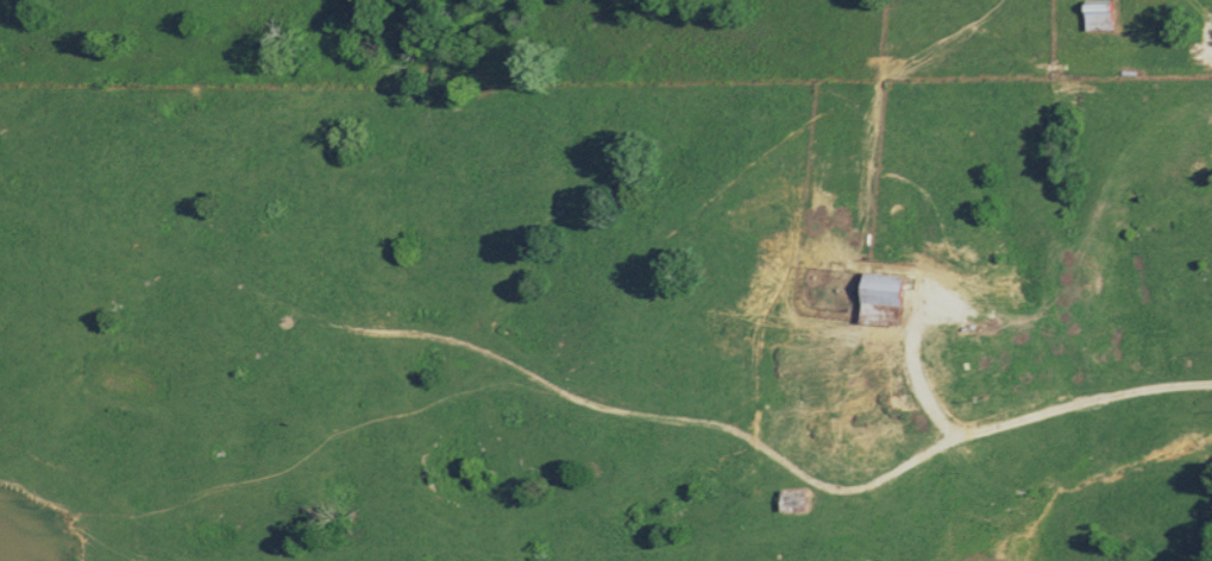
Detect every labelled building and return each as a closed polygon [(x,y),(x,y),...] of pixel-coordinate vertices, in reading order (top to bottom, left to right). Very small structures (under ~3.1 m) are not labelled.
[(1079,30),(1109,30),(1109,0),(1079,0),(1079,30)] [(854,323),(896,325),(898,273),(857,271),(854,323)] [(802,489),(775,489),(775,510),(802,510),(802,489)]
